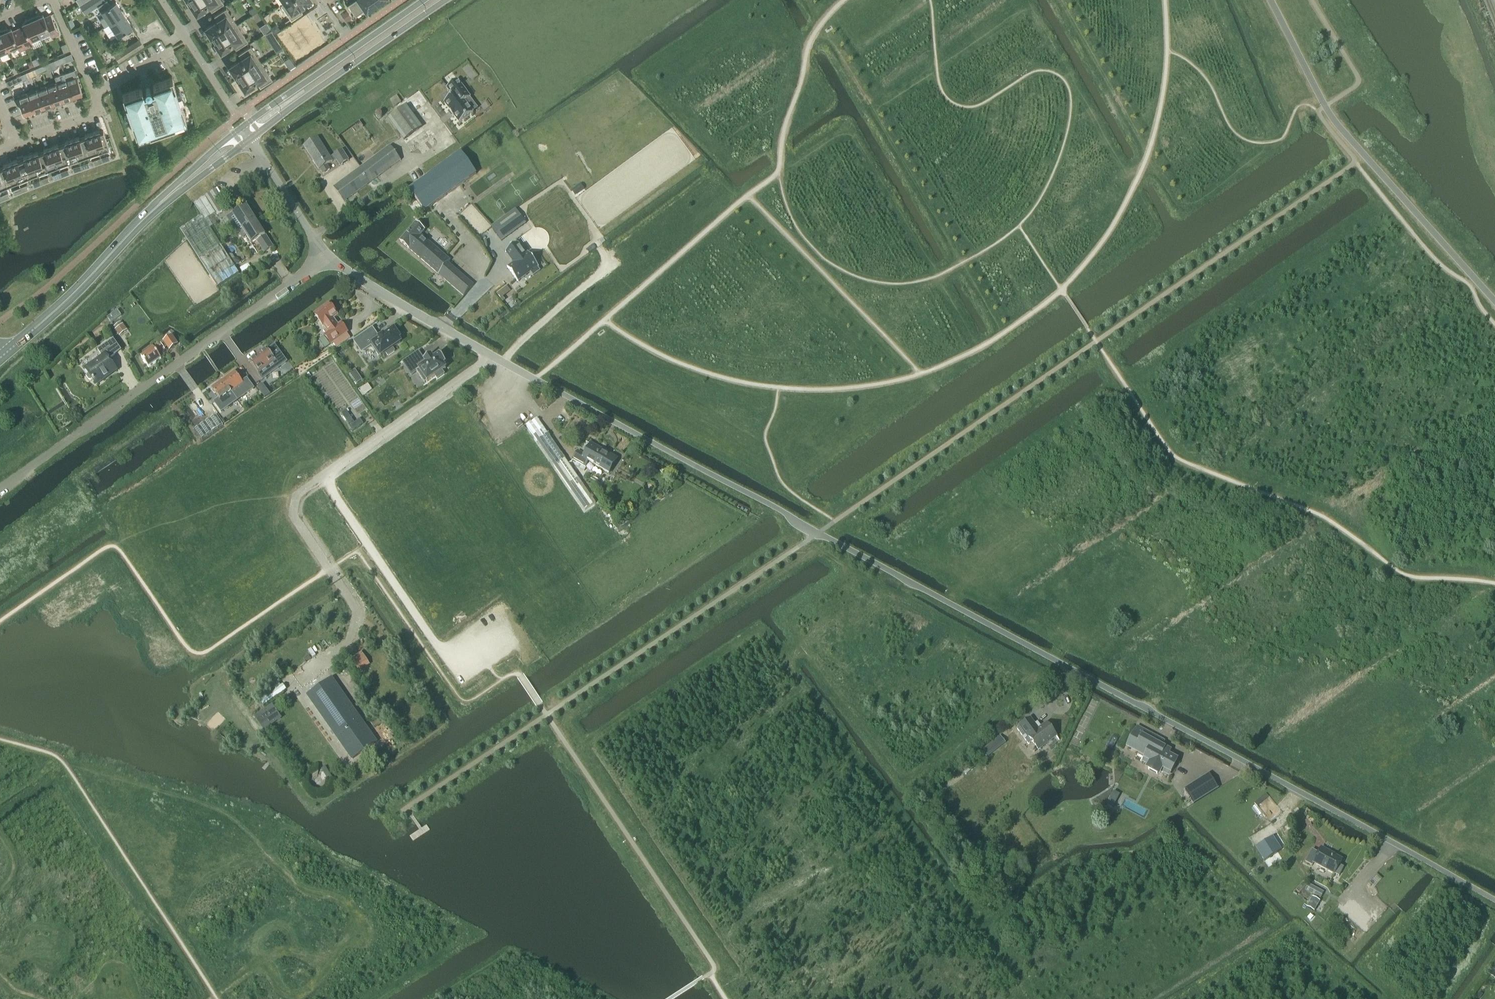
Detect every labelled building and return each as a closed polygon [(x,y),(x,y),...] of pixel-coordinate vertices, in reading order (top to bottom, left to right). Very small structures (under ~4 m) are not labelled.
[(80,5),(85,14),(99,5),(102,10),(101,10),(105,16),(100,19),(105,26),(109,23),(124,13),(116,1),(110,4),(108,0),(106,0),(105,0),(87,0),(83,3),(80,5)] [(224,3),(222,0),(192,0),(191,1),(193,4),(191,5),(192,6),(196,13),(197,14),(202,10),(207,7),(208,6),(212,11),(224,3)] [(283,3),(281,5),(291,20),(303,12),(299,7),(310,0),(288,0),(283,3)] [(366,10),(376,3),(374,0),(354,0),(348,4),(355,16),(365,9),(366,10)] [(252,15),(258,11),(255,6),(249,10),(252,15)] [(211,37),(213,36),(215,39),(238,25),(227,8),(215,16),(218,21),(216,22),(211,25),(206,28),(207,29),(207,30),(211,36),(211,37)] [(342,14),(346,20),(350,17),(346,11),(342,14)] [(124,13),(109,23),(117,35),(132,26),(124,13)] [(35,15),(33,15),(32,16),(41,38),(51,34),(52,36),(59,33),(51,14),(44,17),(43,14),(40,15),(40,14),(37,14),(35,15)] [(28,18),(26,19),(25,20),(26,21),(23,23),(24,25),(18,28),(26,47),(33,44),(32,42),(41,38),(32,16),(29,17),(28,18)] [(271,28),(275,34),(281,30),(277,24),(271,28)] [(236,49),(248,41),(238,25),(215,39),(217,42),(216,43),(217,44),(216,44),(220,51),(221,50),(221,52),(226,48),(231,45),(233,44),(236,49)] [(4,28),(1,29),(0,30),(9,51),(19,47),(20,50),(26,47),(18,28),(13,30),(11,28),(8,29),(8,27),(6,28),(4,28)] [(271,29),(265,33),(269,41),(276,36),(271,29)] [(9,51),(0,30),(0,55),(9,51)] [(236,75),(237,74),(239,77),(262,63),(251,46),(239,54),(242,59),(240,60),(235,63),(230,66),(231,68),(235,74),(236,75)] [(284,48),(279,51),(282,57),(288,53),(284,48)] [(106,54),(101,57),(108,67),(113,64),(106,54)] [(290,56),(285,60),(290,68),(295,65),(290,56)] [(260,87),(273,79),(262,63),(239,77),(242,80),(240,81),(241,82),(241,83),(245,89),(245,90),(251,86),(256,83),(257,82),(260,87)] [(66,78),(76,75),(75,70),(64,73),(66,78)] [(64,73),(55,76),(57,82),(66,78),(64,73)] [(73,96),(82,92),(76,75),(66,78),(73,96)] [(175,125),(174,120),(186,116),(172,76),(153,83),(156,92),(145,96),(142,87),(123,94),(136,133),(149,129),(150,133),(175,125)] [(73,96),(66,78),(57,82),(63,99),(73,96)] [(452,96),(444,102),(449,110),(453,116),(454,115),(459,123),(473,113),(473,112),(469,107),(474,103),(470,98),(470,97),(457,80),(446,88),(452,96)] [(57,82),(47,85),(53,103),(63,99),(57,82)] [(53,103),(47,85),(38,89),(44,106),(53,103)] [(44,106),(38,89),(28,92),(34,109),(44,106)] [(18,96),(24,113),(34,109),(28,92),(18,96)] [(406,105),(388,118),(401,137),(403,140),(421,127),(406,105)] [(100,131),(100,129),(92,132),(99,150),(109,147),(103,130),(100,131)] [(85,134),(86,136),(83,137),(89,154),(99,150),(92,132),(85,134)] [(80,138),(79,136),(72,138),(78,157),(89,154),(83,137),(80,138)] [(65,141),(65,143),(62,144),(68,161),(78,157),(72,138),(65,141)] [(318,138),(304,146),(319,170),(320,169),(323,173),(330,169),(327,165),(336,159),(340,165),(349,160),(342,150),(330,157),(318,138)] [(59,145),(58,143),(51,146),(58,165),(68,161),(62,144),(59,145)] [(390,145),(334,187),(344,201),(400,160),(390,145)] [(44,149),(44,151),(42,152),(48,169),(58,165),(51,146),(44,149)] [(461,152),(409,189),(425,211),(476,173),(475,172),(484,166),(470,146),(461,153),(461,152)] [(39,153),(38,151),(31,154),(38,172),(48,169),(42,152),(39,153)] [(24,156),(24,158),(21,159),(28,176),(38,172),(31,154),(24,156)] [(18,161),(17,159),(10,162),(18,180),(28,176),(21,159),(18,161)] [(3,165),(4,166),(1,168),(8,184),(18,180),(10,162),(3,165)] [(202,215),(180,229),(217,287),(239,273),(205,220),(215,213),(216,214),(227,208),(215,189),(194,203),(202,215)] [(233,214),(227,218),(237,233),(239,232),(243,230),(242,230),(256,221),(250,212),(250,211),(248,207),(247,207),(233,215),(233,214)] [(515,210),(492,226),(502,241),(524,225),(515,210)] [(243,230),(239,232),(242,238),(246,235),(251,243),(251,244),(257,240),(264,252),(273,247),(265,234),(262,230),(256,221),(242,230),(243,230)] [(416,223),(400,242),(464,296),(474,284),(448,262),(450,260),(420,235),(424,230),(416,223)] [(514,239),(503,247),(511,258),(505,263),(514,277),(527,267),(530,271),(537,266),(534,262),(535,261),(525,248),(523,250),(514,239)] [(329,303),(315,314),(328,332),(324,335),(319,339),(325,347),(330,344),(331,344),(333,343),(334,344),(337,348),(350,337),(348,334),(347,333),(348,332),(341,322),(338,325),(334,318),(338,315),(329,303)] [(122,323),(115,329),(119,335),(127,329),(122,323)] [(372,327),(353,340),(361,352),(366,349),(371,345),(379,357),(386,352),(388,355),(394,351),(392,348),(401,342),(398,339),(400,338),(394,329),(384,336),(384,335),(380,338),(376,333),(372,327)] [(171,333),(163,339),(168,347),(177,341),(171,333)] [(91,380),(93,379),(96,384),(117,370),(109,359),(116,354),(108,343),(98,350),(102,356),(85,368),(89,373),(87,375),(87,377),(89,380),(91,380)] [(154,348),(142,357),(148,367),(161,358),(158,354),(164,349),(160,343),(154,348)] [(249,360),(248,360),(262,379),(287,362),(274,345),(268,349),(266,347),(266,348),(249,360)] [(408,358),(403,362),(412,375),(417,372),(424,383),(435,376),(437,379),(445,375),(442,371),(446,368),(443,364),(446,362),(440,354),(433,359),(431,355),(424,360),(414,367),(408,358)] [(234,371),(223,379),(237,399),(238,400),(254,388),(247,378),(242,382),(234,371)] [(223,379),(211,388),(212,389),(212,390),(214,393),(215,393),(219,398),(218,399),(214,402),(221,411),(237,400),(237,399),(223,379)] [(359,390),(363,396),(368,393),(364,387),(359,390)] [(341,413),(348,424),(350,422),(352,424),(349,426),(352,431),(363,423),(360,419),(354,422),(345,410),(341,413)] [(216,415),(195,430),(202,440),(223,425),(216,415)] [(537,418),(526,426),(585,510),(595,503),(537,418)] [(578,451),(573,460),(576,462),(574,465),(583,470),(585,466),(588,462),(609,473),(617,458),(590,443),(584,455),(578,451)] [(331,678),(307,695),(352,759),(376,742),(331,678)] [(263,704),(285,688),(279,679),(256,695),(263,704)] [(267,708),(255,717),(264,730),(276,721),(282,717),(273,705),(267,708)] [(1031,718),(1017,729),(1028,745),(1032,742),(1037,750),(1056,736),(1047,723),(1041,727),(1039,727),(1038,728),(1031,718)] [(1151,746),(1142,741),(1147,732),(1137,727),(1127,746),(1146,755),(1143,761),(1150,765),(1148,769),(1157,774),(1159,769),(1168,774),(1176,759),(1167,754),(1170,750),(1161,745),(1163,741),(1156,737),(1151,746)] [(1059,748),(1055,742),(1050,746),(1054,752),(1059,748)] [(989,744),(981,751),(986,757),(995,750),(989,744)] [(1209,773),(1184,788),(1194,803),(1218,787),(1209,773)] [(1113,790),(1110,796),(1116,800),(1119,794),(1113,790)] [(1262,841),(1272,856),(1282,849),(1272,834),(1262,841)] [(1305,861),(1312,865),(1313,862),(1334,873),(1334,874),(1339,876),(1343,867),(1339,865),(1342,859),(1321,848),(1318,852),(1312,849),(1305,861)] [(1407,871),(1410,867),(1402,859),(1398,863),(1407,871)] [(1308,883),(1305,889),(1310,892),(1314,886),(1308,883)] [(1308,905),(1307,907),(1312,909),(1314,911),(1320,900),(1312,896),(1308,905)] [(1354,903),(1348,910),(1365,924),(1371,916),(1354,903)]
